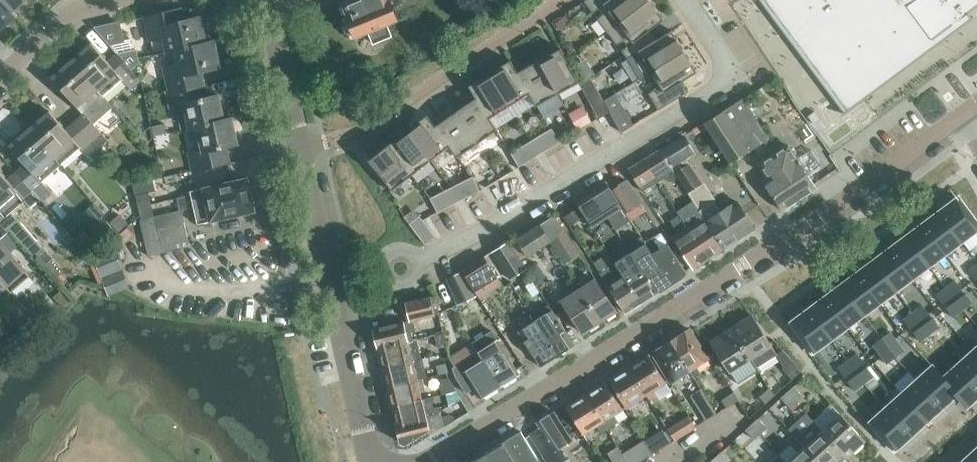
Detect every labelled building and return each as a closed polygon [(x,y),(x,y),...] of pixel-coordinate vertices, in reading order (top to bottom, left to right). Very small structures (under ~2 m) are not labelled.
[(5,0),(0,0),(0,30),(18,15),(14,9),(13,10),(5,0)] [(14,9),(25,0),(5,0),(13,10),(14,9)] [(342,2),(348,16),(348,18),(345,24),(349,33),(355,34),(356,37),(369,32),(373,43),(392,35),(387,24),(397,20),(388,0),(346,0),(342,2)] [(583,1),(593,13),(599,8),(602,13),(597,19),(607,32),(648,0),(584,0),(583,1)] [(623,41),(627,46),(621,50),(624,54),(627,58),(639,51),(638,51),(656,40),(655,40),(656,39),(653,35),(650,30),(664,19),(649,0),(648,0),(607,32),(616,44),(623,41)] [(964,24),(973,18),(969,12),(976,6),(976,0),(763,0),(845,111),(844,112),(845,113),(964,24)] [(148,40),(159,37),(162,52),(168,50),(206,42),(206,41),(200,15),(175,21),(172,9),(142,16),(145,28),(148,40)] [(106,40),(123,36),(119,20),(102,24),(106,40)] [(639,51),(651,71),(684,51),(671,30),(656,39),(655,40),(656,40),(638,51),(639,51)] [(168,51),(173,65),(162,67),(167,91),(166,92),(180,89),(180,88),(204,83),(201,71),(219,67),(213,40),(206,41),(206,42),(168,50),(162,52),(163,52),(168,51)] [(91,42),(71,59),(103,95),(121,79),(131,89),(140,81),(131,70),(141,61),(138,57),(139,56),(137,54),(120,58),(116,52),(106,60),(91,42)] [(579,82),(561,48),(539,60),(557,94),(579,82)] [(659,84),(648,93),(658,110),(688,91),(682,81),(697,72),(684,51),(651,71),(659,84)] [(99,149),(109,141),(94,124),(113,108),(103,95),(71,59),(51,77),(82,112),(73,120),(99,149)] [(517,71),(510,60),(489,73),(509,105),(529,93),(530,93),(517,72),(517,71)] [(557,94),(539,60),(517,71),(517,72),(530,93),(529,93),(536,105),(557,94)] [(489,73),(468,86),(475,98),(476,97),(489,118),(490,118),(509,105),(489,73)] [(596,87),(590,76),(579,82),(584,93),(596,87)] [(584,93),(598,118),(609,111),(603,100),(596,87),(584,93)] [(182,100),(180,89),(166,92),(169,106),(183,103),(187,118),(179,120),(181,129),(196,126),(224,120),(218,94),(207,97),(207,94),(182,100)] [(620,132),(633,125),(615,93),(603,100),(609,111),(620,132)] [(476,97),(475,98),(455,111),(477,143),(498,129),(490,118),(489,118),(476,97)] [(731,162),(748,151),(769,138),(743,98),(705,122),(731,162)] [(577,130),(590,122),(581,107),(567,115),(577,130)] [(48,111),(28,128),(60,165),(79,148),(88,159),(99,149),(73,120),(64,128),(48,111)] [(455,111),(435,126),(434,126),(449,145),(449,146),(457,157),(477,143),(455,111)] [(820,131),(836,119),(831,112),(821,119),(815,111),(809,115),(820,131)] [(434,126),(435,126),(426,114),(407,130),(431,160),(449,146),(449,145),(434,126)] [(224,120),(196,126),(202,149),(188,153),(192,169),(230,160),(226,145),(237,142),(231,118),(224,120)] [(165,123),(152,126),(154,136),(167,133),(165,123)] [(24,162),(15,170),(41,200),(51,192),(41,181),(60,165),(28,128),(9,145),(24,162)] [(541,134),(549,148),(560,142),(551,128),(541,134)] [(431,160),(407,130),(388,144),(412,175),(431,160)] [(531,140),(539,154),(549,148),(541,134),(531,140)] [(521,147),(529,160),(539,154),(531,140),(521,147)] [(388,144),(368,160),(369,161),(382,177),(380,178),(384,188),(389,186),(392,190),(412,175),(388,144)] [(782,209),(816,187),(788,145),(771,155),(762,162),(764,165),(761,167),(768,178),(763,181),(782,209)] [(521,147),(510,153),(519,167),(529,160),(521,147)] [(658,182),(674,172),(659,150),(643,160),(658,182)] [(642,191),(658,182),(643,160),(628,169),(642,191)] [(720,212),(720,211),(689,163),(674,173),(724,248),(754,228),(736,201),(720,212)] [(15,170),(6,178),(0,171),(0,212),(2,214),(0,216),(0,224),(7,231),(9,229),(14,235),(24,226),(12,213),(25,202),(31,209),(41,200),(15,170)] [(462,181),(469,196),(480,190),(472,176),(462,181)] [(193,206),(252,192),(250,183),(248,182),(247,177),(190,189),(193,206)] [(132,184),(135,196),(136,196),(148,193),(156,191),(153,179),(132,184)] [(628,212),(641,204),(625,179),(612,188),(628,212)] [(469,196),(462,181),(451,187),(458,201),(469,196)] [(607,217),(622,207),(606,181),(590,191),(607,217)] [(458,201),(451,187),(440,192),(448,207),(458,201)] [(592,226),(607,217),(590,191),(575,201),(579,207),(584,215),(592,226)] [(252,192),(193,206),(197,222),(254,210),(253,206),(255,203),(252,192)] [(430,198),(437,212),(448,207),(440,192),(430,198)] [(153,216),(148,193),(136,196),(141,218),(153,216)] [(939,212),(962,242),(976,230),(976,227),(956,199),(939,212)] [(569,225),(584,215),(579,207),(564,217),(569,225)] [(190,246),(182,210),(153,216),(141,218),(141,219),(140,220),(148,256),(190,246)] [(723,249),(699,211),(690,217),(696,226),(693,228),(691,224),(687,226),(708,258),(723,249)] [(939,212),(923,224),(946,254),(962,242),(939,212)] [(574,246),(554,215),(510,244),(520,260),(552,240),(561,254),(574,246)] [(674,240),(693,268),(708,258),(687,226),(679,215),(670,221),(680,236),(674,240)] [(425,244),(435,236),(419,216),(409,223),(425,244)] [(923,224),(907,236),(928,266),(946,254),(923,224)] [(7,231),(0,237),(0,243),(9,253),(21,243),(14,235),(9,229),(7,231)] [(672,282),(687,273),(661,233),(655,237),(654,237),(645,242),(672,282)] [(657,292),(672,282),(645,242),(641,236),(626,246),(631,252),(657,292)] [(907,236),(890,248),(912,278),(928,266),(907,236)] [(36,260),(45,251),(37,241),(27,250),(36,260)] [(510,279),(518,274),(526,269),(520,260),(510,244),(508,241),(492,251),(510,279)] [(1,280),(0,280),(10,291),(28,276),(9,253),(0,243),(0,279),(1,280)] [(566,261),(579,253),(574,246),(561,254),(566,261)] [(890,248),(873,260),(896,290),(912,278),(890,248)] [(123,290),(108,250),(93,256),(107,295),(123,290)] [(622,272),(641,302),(657,292),(631,252),(615,262),(622,272)] [(479,297),(502,283),(484,256),(462,270),(479,297)] [(873,260),(857,273),(880,302),(896,290),(873,260)] [(967,270),(974,280),(976,278),(976,263),(967,270)] [(626,312),(641,302),(622,272),(615,276),(608,266),(600,272),(626,312)] [(457,304),(477,295),(462,271),(447,278),(457,304)] [(857,273),(841,284),(863,315),(880,302),(857,273)] [(599,322),(616,311),(595,279),(579,290),(599,322)] [(954,280),(944,287),(952,296),(961,289),(954,280)] [(841,284),(824,296),(847,327),(863,315),(841,284)] [(944,287),(935,295),(941,304),(952,296),(944,287)] [(599,322),(579,290),(562,301),(582,333),(599,322)] [(965,294),(955,301),(962,310),(971,303),(965,294)] [(824,296),(807,309),(830,339),(847,327),(824,296)] [(414,332),(412,321),(439,314),(435,297),(404,304),(408,320),(373,328),(378,348),(407,341),(412,340),(410,333),(414,332)] [(955,301),(945,309),(952,318),(962,310),(955,301)] [(574,344),(549,304),(535,313),(539,318),(535,320),(557,355),(574,344)] [(922,305),(912,312),(919,321),(928,314),(922,305)] [(807,309),(790,321),(813,352),(830,339),(807,309)] [(912,312),(902,319),(909,328),(919,321),(912,312)] [(777,354),(752,314),(731,328),(750,359),(756,367),(777,354)] [(932,318),(922,326),(930,335),(939,328),(932,318)] [(540,366),(557,355),(535,320),(518,331),(540,366)] [(922,326),(913,333),(919,342),(930,335),(922,326)] [(678,336),(671,340),(689,370),(694,378),(701,374),(696,365),(708,358),(690,329),(688,330),(687,328),(678,334),(679,336),(678,336)] [(730,372),(750,359),(731,328),(710,341),(730,372)] [(500,387),(519,375),(492,330),(472,342),(478,351),(500,387)] [(889,332),(880,339),(887,349),(896,342),(889,332)] [(378,349),(383,367),(421,358),(416,339),(412,340),(407,341),(378,348),(378,349)] [(880,339),(871,345),(879,355),(887,349),(880,339)] [(653,349),(654,351),(652,353),(670,382),(689,370),(671,340),(663,345),(664,345),(663,346),(661,344),(653,349)] [(896,342),(887,349),(894,358),(903,351),(896,342)] [(887,349),(879,355),(886,364),(894,358),(887,349)] [(475,388),(481,398),(500,387),(478,351),(459,363),(464,371),(456,376),(466,393),(475,388)] [(956,365),(976,387),(976,357),(972,351),(956,365)] [(856,354),(846,361),(853,370),(863,363),(856,354)] [(636,360),(638,362),(629,367),(646,394),(651,403),(658,398),(653,390),(666,382),(649,355),(646,357),(645,355),(636,360)] [(421,358),(383,367),(387,387),(426,378),(421,358)] [(846,361),(836,368),(843,377),(853,370),(846,361)] [(436,365),(438,374),(448,372),(445,363),(436,365)] [(792,379),(796,375),(801,370),(795,364),(786,373),(792,379)] [(941,379),(956,394),(967,406),(976,397),(976,387),(956,365),(941,379)] [(626,407),(646,394),(629,367),(620,373),(619,371),(610,376),(612,378),(609,380),(626,407)] [(866,367),(856,374),(863,383),(873,376),(866,367)] [(930,367),(915,380),(940,408),(956,394),(941,379),(930,367)] [(856,374),(846,382),(853,391),(863,383),(856,374)] [(387,387),(392,406),(422,399),(420,392),(425,391),(422,379),(426,379),(426,378),(387,387)] [(441,394),(456,391),(448,378),(440,379),(442,385),(439,386),(441,394)] [(915,380),(900,393),(925,422),(940,408),(915,380)] [(595,389),(586,394),(603,421),(602,421),(607,429),(619,422),(614,414),(622,409),(606,382),(603,383),(602,381),(593,387),(595,389)] [(787,392),(796,401),(802,395),(793,386),(787,392)] [(690,395),(706,420),(716,414),(700,388),(690,395)] [(765,403),(775,394),(769,388),(759,397),(765,403)] [(734,392),(722,400),(727,407),(738,400),(734,392)] [(789,407),(796,401),(787,392),(781,397),(789,407)] [(900,393),(884,407),(910,435),(925,422),(900,393)] [(603,421),(586,394),(577,399),(576,397),(567,403),(569,405),(566,406),(583,433),(594,427),(598,434),(607,429),(602,421),(603,421)] [(439,407),(432,409),(429,397),(422,399),(392,406),(396,424),(396,425),(427,418),(426,416),(440,412),(439,407)] [(884,407),(868,422),(893,450),(910,435),(884,407)] [(554,411),(536,422),(540,427),(530,434),(548,461),(559,461),(562,460),(556,450),(572,440),(569,435),(572,434),(567,425),(564,427),(554,411)] [(429,434),(444,425),(440,412),(426,416),(427,418),(396,425),(400,442),(405,444),(427,431),(429,434)] [(822,430),(847,457),(865,440),(840,413),(822,430)] [(689,416),(668,429),(675,439),(695,426),(689,416)] [(752,424),(760,433),(767,427),(758,418),(752,424)] [(847,457),(822,430),(814,421),(796,437),(804,446),(819,461),(833,461),(842,454),(846,458),(847,457)] [(754,439),(760,433),(752,424),(745,429),(754,439)] [(671,442),(663,429),(645,440),(653,453),(671,442)] [(521,431),(503,442),(515,461),(531,461),(537,458),(521,431)] [(804,446),(796,437),(789,443),(797,452),(787,461),(819,461),(804,446)] [(622,453),(628,461),(638,461),(652,453),(643,440),(622,453)] [(485,453),(491,461),(515,461),(503,442),(485,453)] [(622,453),(618,446),(607,452),(613,461),(611,461),(628,461),(622,453)] [(961,461),(976,461),(976,449),(976,448),(961,461)] [(722,461),(729,461),(731,460),(723,450),(716,456),(722,461)]
